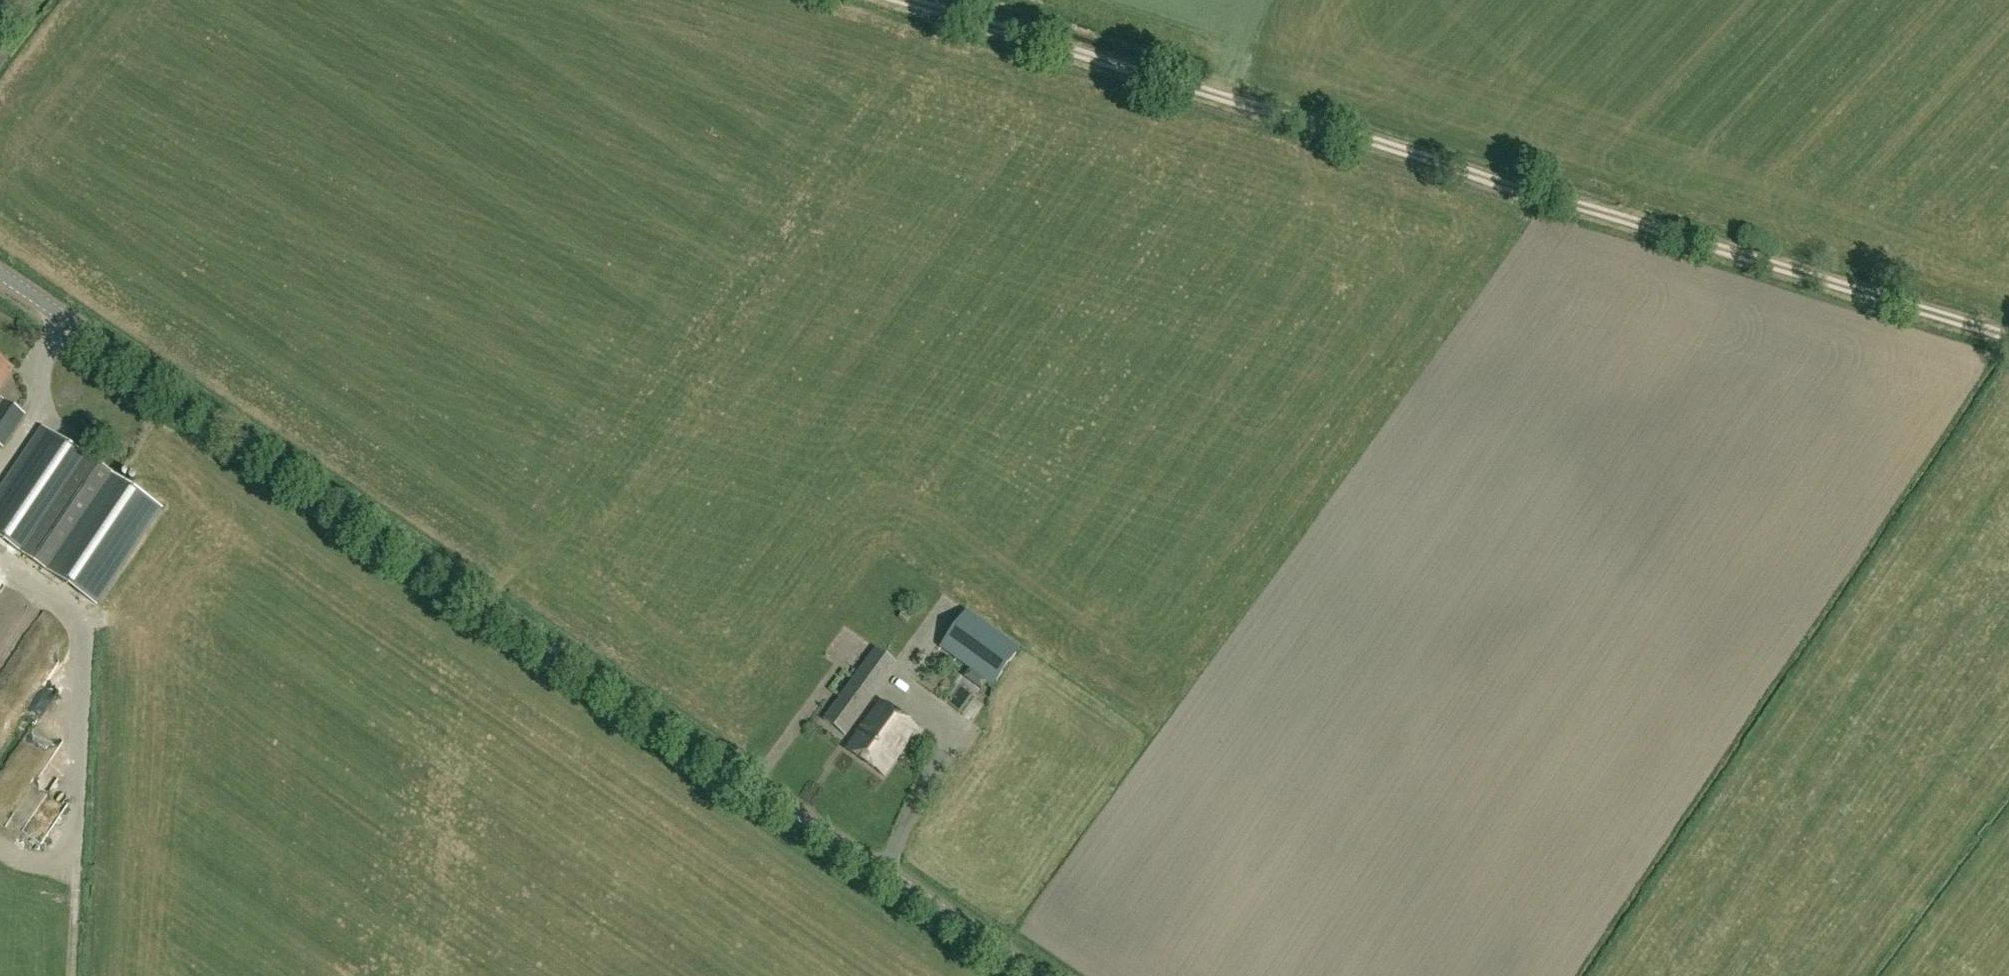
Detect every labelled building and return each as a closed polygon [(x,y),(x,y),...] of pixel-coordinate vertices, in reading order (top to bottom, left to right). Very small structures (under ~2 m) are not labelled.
[(15,370),(0,359),(0,392),(15,370)] [(6,401),(0,410),(0,446),(4,449),(26,415),(6,401)] [(163,509),(43,429),(0,494),(0,540),(99,606),(163,509)] [(969,611),(942,646),(994,686),(1020,651),(969,611)] [(877,650),(828,719),(848,733),(866,707),(866,706),(896,664),(877,650)] [(966,688),(964,688),(959,705),(974,711),(984,681),(970,677),(966,688)] [(919,730),(881,703),(847,750),(884,777),(919,730)]
